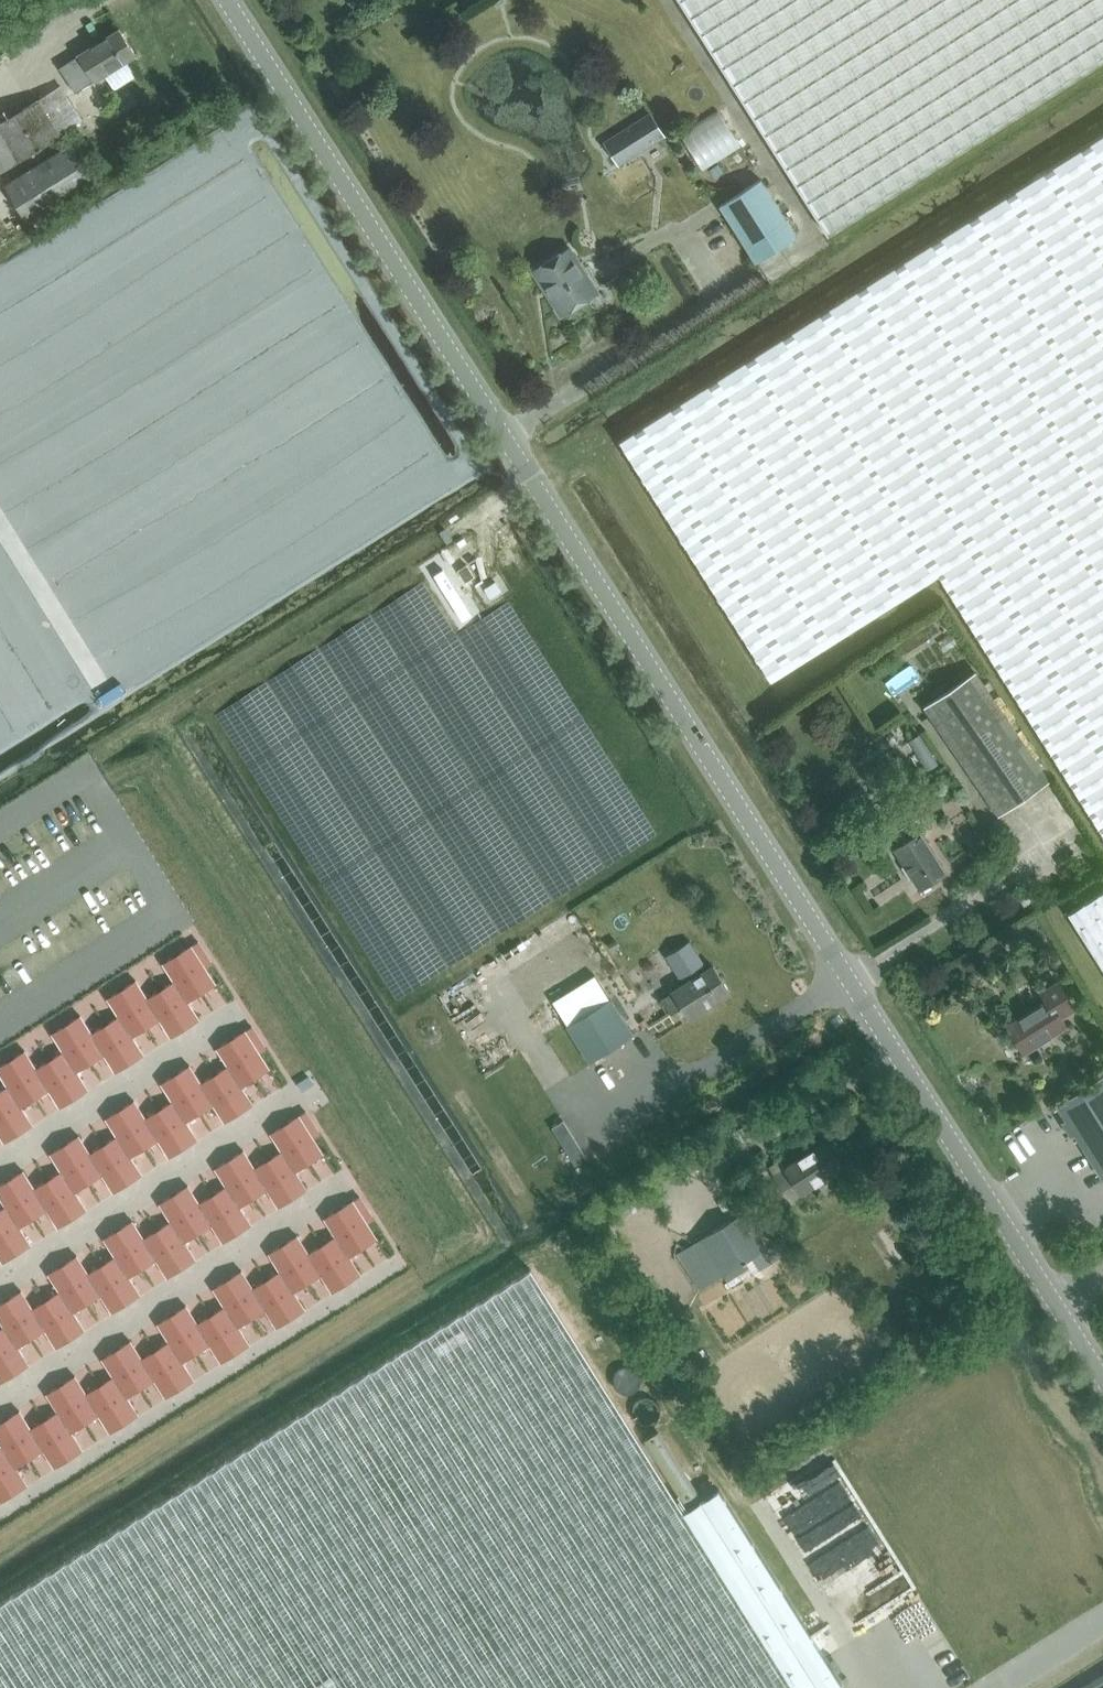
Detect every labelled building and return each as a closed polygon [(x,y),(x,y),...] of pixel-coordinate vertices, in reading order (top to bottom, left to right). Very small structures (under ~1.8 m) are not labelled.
[(826,234),(1102,59),(1102,0),(678,0),(826,234)] [(75,93),(135,56),(119,29),(59,67),(75,93)] [(74,99),(88,125),(103,117),(88,91),(74,99)] [(61,136),(39,99),(0,123),(0,173),(61,136)] [(702,165),(740,142),(717,105),(679,129),(702,165)] [(618,167),(664,136),(649,113),(602,143),(618,167)] [(618,440),(770,680),(937,573),(1102,835),(1102,133),(618,440)] [(28,224),(94,182),(69,144),(4,186),(28,224)] [(760,179),(719,204),(755,261),(795,235),(760,179)] [(533,270),(561,315),(596,292),(568,248),(533,270)] [(922,704),(997,814),(1048,779),(974,669),(922,704)] [(905,842),(894,849),(921,890),(947,874),(920,832),(919,833),(912,822),(898,831),(905,842)] [(488,934),(558,892),(536,855),(484,886),(480,878),(461,889),(488,934)] [(1068,913),(1102,969),(1102,891),(1068,913)] [(1023,907),(1032,901),(1028,895),(1019,901),(1023,907)] [(395,946),(436,924),(421,898),(381,921),(395,946)] [(5,1145),(32,1127),(21,1110),(49,1092),(60,1109),(88,1092),(77,1074),(105,1056),(116,1074),(143,1057),(132,1039),(160,1021),(171,1039),(199,1022),(187,1004),(215,986),(191,947),(163,965),(174,983),(146,1000),(135,983),(107,1000),(119,1018),(91,1036),(80,1018),(52,1036),(63,1053),(35,1071),(24,1053),(0,1069),(0,1076),(8,1089),(0,1094),(0,1137),(5,1145)] [(687,1018),(729,992),(712,966),(671,992),(671,994),(661,1000),(670,1015),(680,1008),(687,1018)] [(1046,1001),(1007,1026),(1023,1052),(1065,1026),(1059,1017),(1074,1008),(1057,982),(1041,993),(1046,1001)] [(589,1062),(632,1035),(610,999),(567,1026),(589,1062)] [(3,1264),(30,1247),(19,1229),(47,1211),(58,1229),(86,1212),(75,1194),(103,1176),(114,1194),(141,1176),(130,1159),(158,1141),(169,1159),(197,1141),(186,1123),(214,1106),(225,1123),(252,1106),(241,1088),(269,1070),(244,1032),(216,1049),(228,1067),(200,1085),(189,1067),(161,1085),(172,1102),(145,1120),(133,1102),(106,1120),(117,1138),(89,1155),(78,1138),(50,1155),(61,1173),(34,1191),(22,1173),(0,1187),(0,1199),(6,1208),(0,1212),(0,1260),(3,1264)] [(1053,1104),(1100,1180),(1102,1178),(1102,1074),(1053,1104)] [(1,1384),(29,1367),(18,1349),(45,1331),(57,1349),(84,1331),(73,1314),(101,1296),(112,1314),(140,1296),(128,1278),(156,1261),(168,1278),(195,1261),(184,1243),(212,1225),(223,1243),(251,1226),(239,1208),(267,1190),(279,1208),(306,1190),(295,1173),(322,1155),(298,1116),(270,1134),(281,1152),(254,1169),(242,1152),(215,1169),(226,1187),(198,1205),(187,1187),(159,1204),(171,1222),(143,1240),(132,1222),(104,1240),(115,1257),(87,1275),(76,1257),(48,1275),(60,1293),(32,1310),(21,1293),(0,1306),(0,1321),(4,1328),(0,1331),(0,1382),(1,1384)] [(783,1169),(773,1176),(781,1190),(792,1183),(799,1194),(841,1168),(824,1142),(784,1167),(783,1168),(783,1169)] [(27,1486),(15,1468),(43,1450),(55,1468),(82,1451),(71,1433),(99,1415),(110,1433),(138,1415),(126,1398),(154,1380),(166,1398),(193,1380),(182,1362),(210,1345),(221,1362),(249,1345),(237,1327),(265,1309),(277,1327),(304,1310),(293,1292),(321,1274),(332,1292),(359,1274),(348,1257),(376,1239),(351,1200),(324,1218),(335,1236),(307,1253),(296,1236),(268,1253),(279,1271),(252,1289),(240,1271),(213,1288),(224,1306),(196,1324),(185,1306),(157,1324),(169,1342),(141,1359),(129,1341),(102,1359),(113,1377),(85,1394),(74,1377),(46,1394),(58,1412),(30,1430),(19,1412),(0,1424),(0,1444),(2,1447),(0,1449),(0,1503),(27,1486)] [(700,1239),(723,1275),(766,1247),(743,1211),(700,1239)] [(723,1275),(700,1239),(699,1238),(676,1253),(699,1290),(723,1275)] [(0,1602),(0,1687),(844,1687),(718,1488),(682,1511),(530,1269),(0,1602)]
